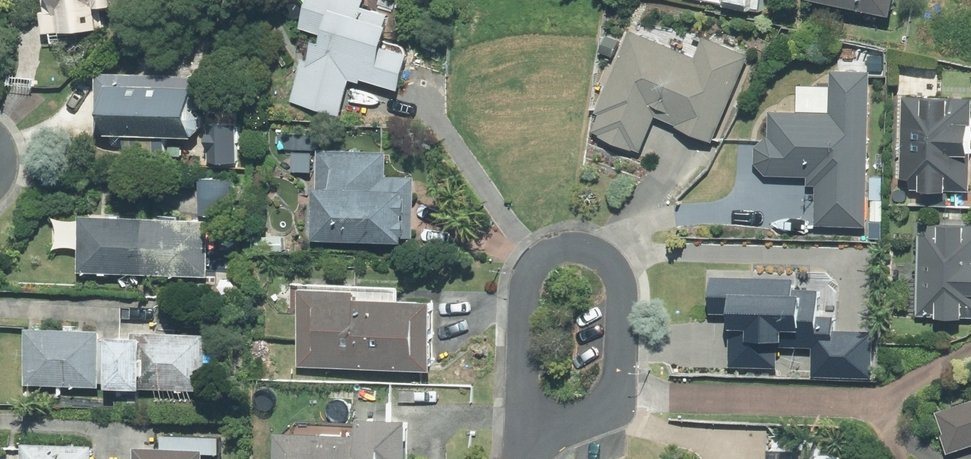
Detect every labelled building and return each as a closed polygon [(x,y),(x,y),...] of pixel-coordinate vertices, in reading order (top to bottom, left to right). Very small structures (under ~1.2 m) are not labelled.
[(139,0),(39,0),(42,36),(95,31),(93,10),(140,6),(139,0)] [(289,104),(337,117),(347,82),(358,85),(359,81),(396,92),(407,55),(380,48),(389,16),(361,9),(363,0),(305,0),(297,29),(320,35),(317,45),(312,43),(306,62),(301,61),(289,104)] [(750,9),(758,11),(760,0),(752,0),(750,9)] [(889,18),(893,0),(800,0),(889,18)] [(653,120),(711,144),(748,57),(703,38),(694,59),(629,32),(587,132),(639,154),(653,120)] [(866,229),(869,73),(829,72),(828,113),(767,112),(766,137),(754,149),(754,167),(764,178),(806,179),(806,187),(814,188),(814,228),(866,229)] [(203,79),(95,74),(92,136),(188,140),(189,111),(202,111),(203,79)] [(970,99),(901,98),(899,180),(908,180),(908,191),(968,193),(970,99)] [(313,153),(311,242),(412,245),(413,180),(384,179),(385,154),(313,153)] [(77,217),(75,274),(206,279),(208,222),(77,217)] [(917,237),(915,318),(970,319),(970,227),(927,226),(927,237),(917,237)] [(793,280),(710,277),(708,316),(727,316),(725,368),(775,370),(776,348),(810,349),(809,378),(870,380),(872,333),(832,331),(833,318),(817,317),(818,292),(792,291),(793,280)] [(391,295),(299,292),(297,368),(428,373),(431,304),(391,303),(391,295)] [(97,332),(24,330),(22,387),(203,392),(205,335),(130,333),(130,339),(97,338),(97,332)] [(935,415),(948,455),(970,447),(970,403),(935,415)] [(272,434),(271,458),(406,458),(407,424),(355,421),(354,438),(272,434)] [(19,446),(19,458),(91,458),(91,447),(19,446)] [(202,451),(133,450),(133,458),(202,458),(202,451)]
